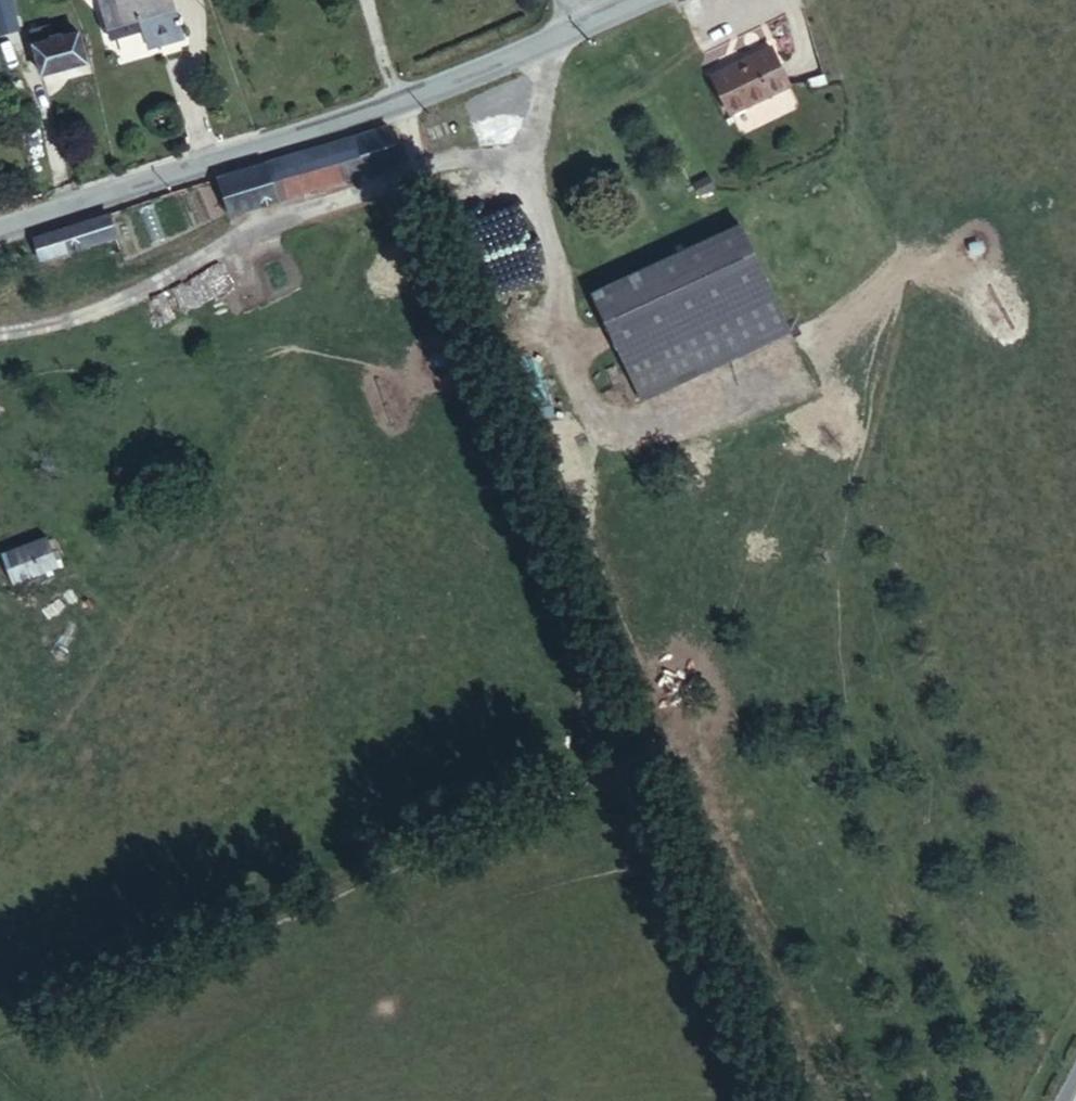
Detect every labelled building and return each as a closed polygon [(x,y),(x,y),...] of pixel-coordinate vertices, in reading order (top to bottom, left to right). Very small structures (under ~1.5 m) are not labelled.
[(14,30),(11,0),(0,0),(0,32),(14,30)] [(128,0),(119,0),(91,9),(102,43),(139,31),(128,0)] [(139,31),(177,19),(171,0),(128,0),(139,31)] [(30,21),(34,42),(57,38),(52,16),(30,21)] [(177,19),(139,31),(148,56),(186,45),(177,19)] [(57,38),(34,42),(41,71),(87,62),(80,33),(57,38)] [(772,41),(707,69),(725,111),(790,84),(772,41)] [(774,100),(736,113),(741,128),(779,115),(774,100)] [(398,154),(388,124),(307,148),(219,177),(231,210),(398,154)] [(753,212),(598,277),(644,385),(800,321),(753,212)] [(113,244),(106,217),(35,237),(42,264),(113,244)] [(0,557),(0,585),(56,564),(48,539),(0,557)]
